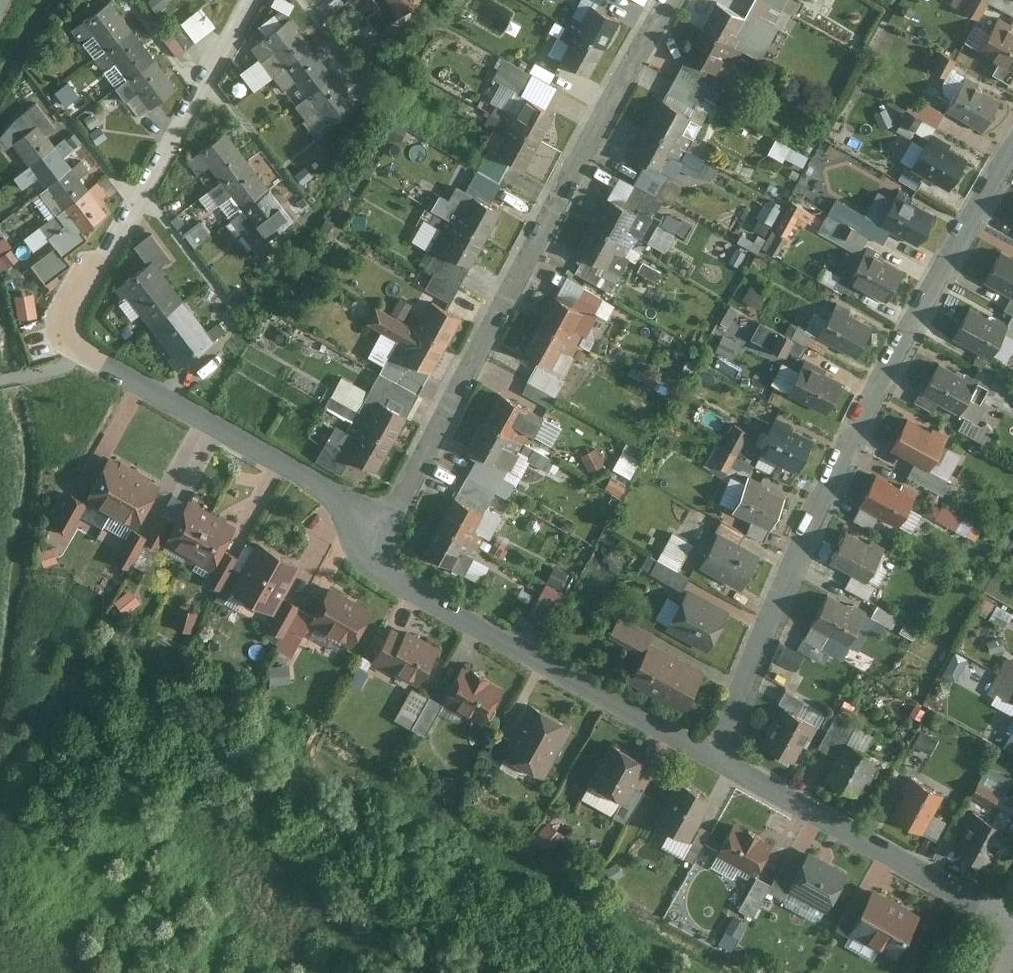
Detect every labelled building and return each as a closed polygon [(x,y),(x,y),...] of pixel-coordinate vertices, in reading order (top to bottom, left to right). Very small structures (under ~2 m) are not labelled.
[(276,4),(294,10),(297,1),(295,0),(277,0),(276,4)] [(368,6),(373,2),(378,9),(364,21),(376,36),(422,0),(364,0),(368,6)] [(993,0),(955,0),(954,1),(983,18),(993,0)] [(714,2),(697,32),(738,52),(743,41),(733,36),(743,19),(714,2)] [(109,3),(70,32),(81,46),(92,38),(103,53),(131,32),(109,3)] [(184,20),(198,40),(220,25),(206,5),(184,20)] [(566,23),(608,44),(622,21),(592,6),(585,18),(572,13),(566,23)] [(315,45),(292,15),(252,45),(263,58),(273,50),(287,66),(315,45)] [(977,52),(1012,73),(1012,30),(995,19),(977,52)] [(608,44),(566,23),(560,34),(574,41),(564,59),(593,73),(608,44)] [(131,32),(103,53),(92,61),(103,74),(114,66),(125,81),(153,61),(131,32)] [(738,52),(697,32),(683,58),(711,73),(720,57),(732,63),(738,52)] [(315,45),(287,66),(274,75),(284,89),(297,79),(309,94),(336,74),(315,45)] [(535,70),(505,55),(494,76),(524,91),(535,70)] [(558,69),(537,58),(531,68),(553,79),(558,69)] [(125,81),(113,90),(124,105),(137,95),(149,111),(176,91),(153,61),(125,81)] [(32,73),(11,89),(23,105),(44,89),(32,73)] [(309,94),(296,105),(306,118),(318,108),(331,124),(359,103),(336,74),(309,94)] [(961,80),(943,112),(980,132),(998,100),(961,80)] [(499,101),(493,112),(543,138),(559,108),(530,93),(519,111),(499,101)] [(662,99),(647,126),(688,147),(694,136),(682,129),(690,114),(662,99)] [(26,169),(54,148),(44,137),(54,130),(34,105),(12,123),(0,137),(0,151),(2,154),(10,147),(26,169)] [(527,165),(543,138),(493,112),(487,124),(506,134),(497,150),(514,158),(527,165)] [(647,126),(632,154),(661,167),(669,152),(682,159),(688,147),(647,126)] [(227,130),(188,160),(199,174),(211,165),(222,179),(250,159),(227,130)] [(772,151),(805,167),(811,155),(779,138),(772,151)] [(927,139),(909,169),(923,178),(946,191),(964,160),(927,139)] [(63,140),(54,148),(26,169),(44,191),(70,170),(62,159),(72,150),(63,140)] [(479,169),(500,180),(514,158),(497,150),(492,147),(479,169)] [(250,159),(222,179),(210,188),(221,201),(233,192),(246,207),(272,188),(250,159)] [(80,162),(70,170),(44,191),(37,196),(54,218),(87,192),(78,181),(88,172),(80,162)] [(915,192),(923,178),(909,169),(904,167),(895,181),(915,192)] [(500,180),(479,169),(468,189),(489,200),(500,180)] [(87,192),(54,218),(62,229),(45,241),(52,251),(29,268),(42,287),(68,268),(62,260),(85,242),(78,235),(105,215),(95,203),(105,194),(97,185),(87,192)] [(434,191),(428,203),(490,234),(505,208),(489,200),(468,189),(463,187),(453,205),(443,201),(446,197),(434,191)] [(246,207),(233,217),(262,254),(275,244),(269,237),(296,216),(272,188),(246,207)] [(897,192),(880,221),(891,227),(919,242),(935,214),(897,192)] [(606,196),(592,223),(632,244),(638,233),(626,226),(635,210),(606,196)] [(764,228),(778,235),(779,233),(793,239),(809,206),(794,199),(790,207),(770,198),(761,216),(768,219),(764,228)] [(472,264),(490,234),(428,203),(421,216),(440,225),(430,242),(472,264)] [(819,230),(862,253),(865,248),(867,246),(864,244),(870,234),(859,228),(827,212),(819,230)] [(859,228),(870,234),(882,240),(891,227),(880,221),(867,214),(859,228)] [(197,245),(214,234),(204,220),(187,231),(197,245)] [(632,244),(592,223),(577,249),(607,265),(616,250),(626,256),(632,244)] [(128,294),(153,326),(187,299),(161,265),(173,256),(153,231),(136,245),(149,261),(116,287),(124,297),(128,294)] [(0,241),(0,268),(3,273),(24,258),(8,235),(0,241)] [(461,285),(472,264),(430,242),(421,262),(436,269),(435,271),(461,285)] [(862,253),(850,277),(888,297),(903,269),(865,248),(862,253)] [(985,281),(1012,295),(1012,296),(1012,257),(1001,251),(985,281)] [(461,285),(435,271),(427,287),(452,301),(461,285)] [(862,285),(841,274),(835,284),(857,295),(862,285)] [(763,306),(768,291),(752,285),(747,300),(763,306)] [(37,293),(18,295),(21,319),(40,317),(37,293)] [(554,293),(537,322),(579,344),(585,332),(573,325),(582,308),(554,293)] [(1012,295),(1004,308),(1012,313),(1012,296),(1012,295)] [(210,328),(187,299),(153,326),(175,354),(170,358),(178,368),(228,329),(221,320),(210,328)] [(407,321),(449,343),(464,315),(434,300),(425,315),(414,310),(407,321)] [(731,304),(722,327),(734,331),(743,309),(731,304)] [(835,304),(819,334),(855,354),(871,323),(835,304)] [(407,321),(377,305),(368,322),(399,339),(410,345),(405,354),(434,370),(449,343),(407,321)] [(970,306),(954,337),(991,356),(1010,322),(997,315),(995,319),(970,306)] [(579,344),(537,322),(522,350),(552,366),(562,348),(573,354),(579,344)] [(381,371),(421,392),(434,370),(405,354),(410,345),(399,339),(381,371)] [(804,361),(788,391),(827,411),(842,381),(804,361)] [(938,362),(922,392),(960,412),(978,379),(966,372),(964,375),(938,362)] [(380,399),(409,415),(421,392),(381,371),(360,408),(372,414),(380,399)] [(499,392),(484,419),(523,441),(530,430),(520,425),(529,408),(499,392)] [(325,406),(394,443),(409,415),(380,399),(372,414),(360,408),(332,394),(325,406)] [(380,469),(394,443),(325,406),(318,418),(336,427),(327,441),(353,454),(380,469)] [(916,461),(930,469),(949,434),(934,427),(933,429),(910,417),(891,447),(916,461)] [(484,419),(469,447),(508,468),(523,441),(484,419)] [(774,419),(760,450),(780,460),(798,468),(813,437),(774,419)] [(734,420),(714,461),(731,470),(752,429),(734,420)] [(353,454),(327,441),(318,458),(342,471),(353,454)] [(585,453),(592,470),(607,464),(601,447),(585,453)] [(112,513),(138,468),(113,455),(87,500),(112,513)] [(791,482),(798,468),(780,460),(773,474),(791,482)] [(951,480),(930,469),(916,461),(908,474),(944,493),(951,480)] [(136,527),(163,483),(138,468),(112,513),(136,527)] [(878,474),(860,506),(878,515),(897,525),(917,490),(904,483),(902,487),(878,474)] [(748,477),(732,510),(753,519),(771,528),(786,495),(748,477)] [(69,534),(87,500),(71,491),(53,525),(69,534)] [(455,495),(438,523),(479,546),(485,535),(473,528),(484,511),(455,495)] [(191,554),(216,510),(193,497),(168,541),(191,554)] [(872,527),(878,515),(860,506),(854,518),(872,527)] [(214,568),(241,523),(216,510),(191,554),(185,563),(194,568),(199,559),(214,568)] [(946,522),(974,535),(980,524),(952,511),(946,522)] [(161,547),(176,520),(165,514),(149,540),(161,547)] [(771,528),(753,519),(747,531),(765,540),(771,528)] [(723,520),(718,529),(740,541),(745,531),(723,520)] [(479,546),(438,523),(422,551),(452,566),(462,549),(474,556),(479,546)] [(133,566),(150,537),(135,528),(118,558),(133,566)] [(740,541),(718,529),(698,565),(741,589),(761,553),(740,541)] [(678,567),(693,541),(673,530),(658,556),(678,567)] [(846,530),(829,560),(852,573),(866,581),(885,547),(872,540),(870,543),(846,530)] [(303,561),(260,540),(233,587),(247,594),(246,597),(247,604),(255,608),(263,605),(264,604),(276,609),(303,561)] [(222,586),(240,555),(230,550),(212,580),(222,586)] [(689,575),(657,557),(650,570),(682,588),(689,575)] [(866,581),(852,573),(845,586),(868,599),(875,586),(866,581)] [(356,644),(375,609),(332,585),(313,621),(356,644)] [(553,624),(568,596),(549,585),(533,613),(553,624)] [(129,615),(145,603),(134,588),(118,600),(129,615)] [(686,589),(665,626),(707,650),(728,613),(686,589)] [(852,607),(829,594),(811,625),(848,645),(867,611),(854,604),(852,607)] [(285,635),(302,603),(288,596),(271,627),(285,635)] [(900,616),(878,604),(872,615),(894,627),(900,616)] [(183,605),(177,626),(196,632),(202,611),(183,605)] [(654,631),(620,613),(609,633),(643,652),(654,631)] [(419,687),(440,650),(397,626),(376,662),(419,687)] [(830,652),(804,638),(798,649),(824,663),(830,652)] [(630,679),(684,709),(705,672),(651,641),(630,679)] [(999,673),(1012,680),(1012,660),(1008,658),(999,673)] [(291,663),(272,666),(274,683),(293,680),(291,663)] [(488,723),(508,688),(467,665),(447,700),(488,723)] [(999,673),(988,692),(996,696),(990,704),(1012,715),(1012,680),(999,673)] [(785,706),(796,712),(805,698),(786,688),(778,702),(785,706)] [(429,733),(445,704),(432,697),(417,727),(429,733)] [(577,724),(533,701),(512,738),(504,752),(508,754),(547,775),(577,724)] [(785,706),(763,743),(794,761),(816,724),(796,712),(785,706)] [(837,754),(855,722),(840,713),(821,744),(837,754)] [(504,752),(512,738),(501,732),(487,756),(502,765),(508,754),(504,752)] [(647,762),(611,742),(589,781),(621,799),(625,801),(634,785),(647,762)] [(829,777),(858,793),(878,758),(850,742),(829,777)] [(892,816),(923,831),(934,813),(944,796),(909,777),(903,789),(906,790),(892,816)] [(690,841),(713,799),(680,781),(657,822),(690,841)] [(973,794),(994,805),(1000,793),(979,783),(973,794)] [(643,790),(634,785),(625,801),(621,799),(613,815),(627,822),(643,790)] [(957,851),(987,867),(1009,829),(975,812),(966,830),(968,831),(957,851)] [(948,821),(934,813),(923,831),(938,839),(948,821)] [(756,874),(772,844),(734,823),(717,853),(756,874)] [(686,857),(694,862),(711,830),(702,826),(686,857)] [(827,911),(849,872),(810,850),(788,889),(827,911)] [(781,896),(799,865),(787,858),(772,883),(769,889),(781,896)] [(739,909),(753,916),(769,889),(772,883),(758,876),(739,909)] [(898,957),(922,913),(876,888),(852,932),(898,957)] [(839,930),(850,935),(870,897),(860,891),(839,930)] [(722,942),(737,950),(752,921),(737,913),(722,942)]
